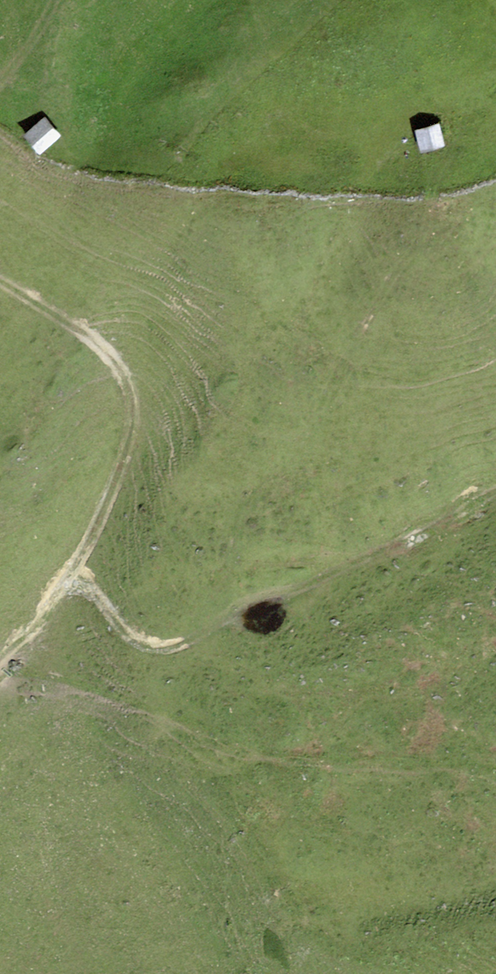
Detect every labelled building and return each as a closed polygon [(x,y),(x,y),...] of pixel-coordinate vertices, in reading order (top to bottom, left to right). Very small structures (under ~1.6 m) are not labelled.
[(45,118),(26,134),(39,150),(58,133),(45,118)] [(417,129),(422,149),(442,144),(437,123),(417,129)]
